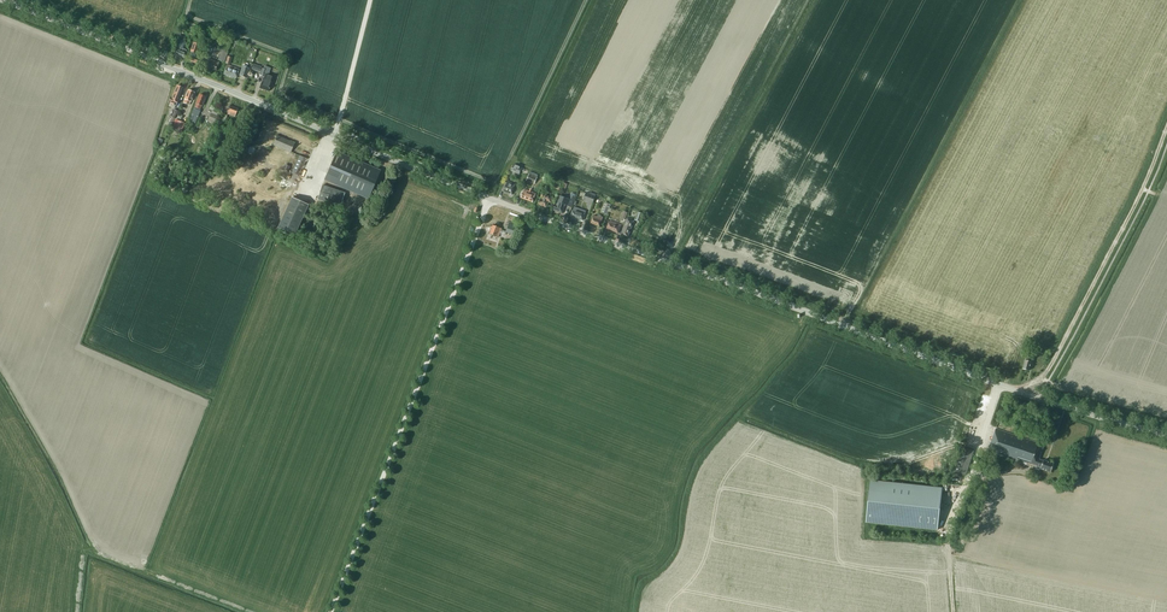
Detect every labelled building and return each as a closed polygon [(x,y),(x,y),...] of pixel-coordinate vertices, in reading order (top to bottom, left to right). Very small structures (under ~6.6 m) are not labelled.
[(209,36),(214,37),(211,43),(223,48),(218,60),(225,62),(229,50),(228,50),(231,42),(210,34),(209,36)] [(185,50),(186,49),(183,48),(185,42),(178,39),(176,45),(178,46),(174,55),(184,59),(187,50),(185,50)] [(202,65),(205,57),(196,54),(200,44),(193,42),(190,51),(189,55),(191,56),(189,61),(202,65)] [(216,71),(219,62),(209,59),(206,67),(216,71)] [(236,78),(239,69),(227,65),(224,74),(236,78)] [(242,66),(239,75),(247,78),(250,68),(242,66)] [(272,82),(272,81),(274,77),(265,74),(267,70),(262,68),(259,75),(264,77),(264,78),(263,78),(262,82),(260,88),(269,91),(272,82)] [(179,97),(183,87),(178,85),(174,94),(173,98),(171,97),(169,102),(176,105),(178,100),(179,97)] [(190,101),(194,92),(189,90),(185,99),(184,102),(189,104),(190,101)] [(202,106),(205,96),(200,94),(196,103),(196,104),(195,107),(200,109),(201,106),(202,106)] [(235,117),(238,109),(229,105),(227,111),(228,111),(227,114),(235,117)] [(200,111),(194,109),(189,121),(195,123),(200,111)] [(218,116),(211,113),(208,120),(215,123),(218,116)] [(223,127),(228,115),(222,113),(219,122),(220,123),(219,126),(223,127)] [(185,123),(176,119),(173,128),(182,131),(185,123)] [(272,146),(289,153),(294,142),(277,135),(272,146)] [(324,180),(368,199),(381,170),(336,151),(324,180)] [(525,169),(514,164),(510,171),(519,175),(521,171),(523,172),(525,169)] [(538,175),(530,172),(526,181),(534,184),(538,175)] [(512,194),(516,184),(508,181),(504,191),(512,194)] [(317,199),(340,207),(345,193),(322,185),(317,199)] [(533,202),(536,193),(524,189),(521,197),(533,202)] [(586,192),(583,200),(593,203),(596,194),(590,192),(589,193),(586,192)] [(553,202),(554,199),(552,198),(552,197),(542,193),(538,204),(546,207),(548,201),(551,202),(551,201),(553,202)] [(571,207),(575,195),(571,194),(569,199),(559,195),(554,210),(562,213),(565,204),(571,207)] [(309,205),(292,197),(277,230),(294,238),(309,205)] [(604,202),(601,212),(608,214),(611,204),(604,202)] [(583,220),(586,212),(586,211),(574,206),(574,208),(573,210),(571,216),(583,220)] [(600,226),(603,217),(598,215),(597,216),(594,215),(591,223),(600,226)] [(624,226),(623,229),(621,234),(628,237),(631,228),(634,221),(632,220),(627,218),(624,226)] [(620,228),(623,229),(624,226),(610,220),(607,229),(618,233),(620,228)] [(516,225),(509,222),(505,232),(509,233),(509,235),(512,236),(512,234),(513,235),(516,225)] [(498,237),(501,228),(493,225),(489,234),(498,237)] [(1028,348),(1039,353),(1041,349),(1038,348),(1039,347),(1034,344),(1033,347),(1029,345),(1028,348)] [(1031,361),(1032,358),(1026,356),(1025,360),(1023,369),(1029,370),(1031,361)] [(1051,472),(1054,463),(1044,460),(1043,461),(1039,459),(1044,445),(996,429),(988,452),(1031,466),(1031,465),(1036,467),(1036,465),(1041,467),(1040,468),(1051,472)] [(966,475),(974,451),(962,447),(955,471),(966,475)] [(870,480),(865,522),(937,530),(942,488),(870,480)]
